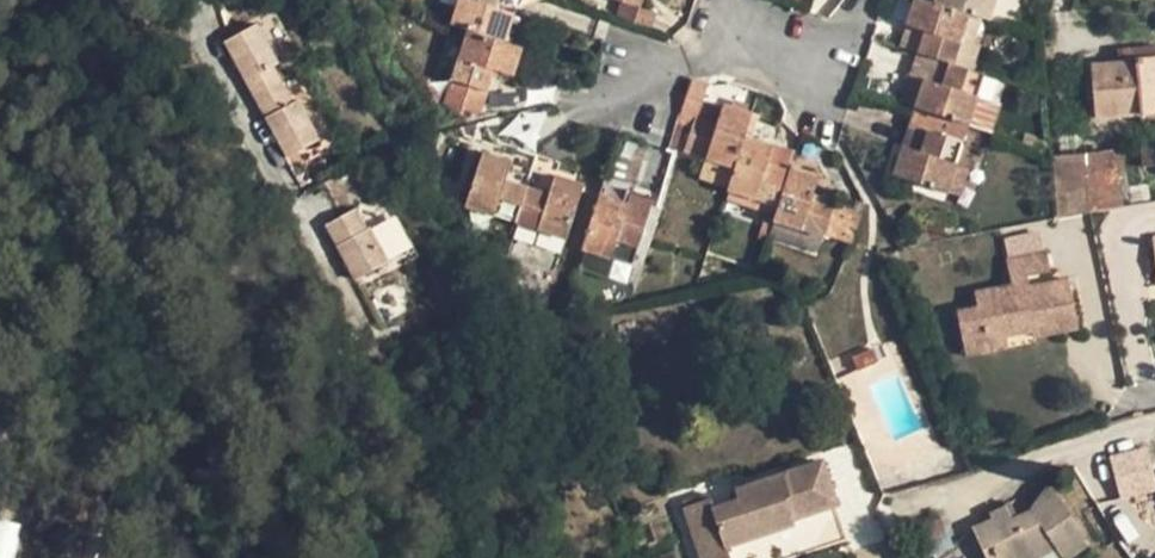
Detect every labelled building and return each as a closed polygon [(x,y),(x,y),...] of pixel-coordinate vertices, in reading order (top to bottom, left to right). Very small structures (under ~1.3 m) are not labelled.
[(505,42),(514,13),(495,6),(487,4),(488,0),(458,0),(451,24),(468,30),(505,42)] [(935,2),(929,0),(914,0),(906,25),(925,31),(918,53),(952,63),(961,38),(969,14),(935,2)] [(988,20),(995,0),(935,0),(935,2),(969,14),(981,18),(988,20)] [(651,31),(657,13),(631,5),(623,2),(618,19),(651,31)] [(981,18),(969,14),(961,38),(973,42),(981,18)] [(256,24),(224,42),(256,99),(283,84),(273,66),(278,63),(256,24)] [(899,47),(918,53),(925,31),(906,25),(899,47)] [(513,76),(522,47),(505,42),(468,30),(443,104),(449,112),(459,116),(461,108),(479,114),(494,69),(513,76)] [(979,45),(973,42),(961,38),(952,63),(971,69),(979,45)] [(1154,58),(1154,46),(1118,50),(1119,62),(1134,61),(1134,59),(1154,58)] [(952,63),(918,53),(911,76),(924,80),(915,107),(915,108),(968,125),(985,74),(971,69),(952,63)] [(1095,118),(1154,114),(1154,58),(1134,59),(1134,61),(1119,62),(1092,64),(1095,118)] [(924,80),(911,76),(902,102),(915,107),(924,80)] [(683,105),(699,110),(702,102),(708,83),(692,78),(683,105)] [(283,84),(256,99),(288,157),(320,139),(298,99),(293,102),(283,84)] [(716,125),(721,108),(702,102),(699,110),(696,119),(716,125)] [(744,135),(752,113),(723,104),(721,108),(716,125),(696,119),(695,118),(692,127),(684,151),(705,158),(734,167),(744,135)] [(699,110),(683,105),(677,122),(692,127),(695,118),(696,119),(699,110)] [(968,125),(915,108),(909,125),(927,130),(920,152),(902,146),(893,174),(946,192),(956,163),(968,125)] [(927,130),(909,125),(902,146),(920,152),(927,130)] [(774,145),(744,135),(734,167),(728,187),(727,189),(730,190),(756,198),(753,207),(751,211),(766,216),(759,239),(766,242),(766,240),(773,219),(789,170),(767,163),(774,145)] [(795,152),(774,145),(767,163),(789,170),(790,166),(795,152)] [(1140,146),(1142,166),(1154,165),(1154,145),(1140,146)] [(482,152),(465,206),(515,222),(536,155),(514,148),(510,161),(482,152)] [(1085,154),(1089,213),(1123,208),(1113,151),(1085,154)] [(1053,156),(1057,218),(1089,213),(1085,154),(1053,156)] [(566,238),(583,184),(556,176),(560,163),(536,155),(515,222),(566,238)] [(734,167),(705,158),(699,177),(728,187),(734,167)] [(956,163),(946,192),(958,195),(967,167),(956,163)] [(819,175),(790,166),(789,170),(773,219),(824,235),(835,239),(851,245),(860,216),(833,207),(834,201),(813,194),(819,175)] [(628,204),(650,211),(658,185),(636,178),(628,204)] [(727,199),(753,207),(756,198),(730,190),(727,199)] [(599,194),(581,249),(611,258),(631,265),(632,265),(644,229),(622,222),(628,204),(599,194)] [(622,222),(644,229),(650,211),(628,204),(622,222)] [(355,209),(326,225),(356,280),(388,262),(369,228),(366,229),(355,209)] [(773,219),(766,240),(817,256),(824,235),(773,219)] [(1006,260),(1010,279),(1027,276),(1050,271),(1047,252),(1006,260)] [(631,265),(611,258),(605,275),(626,282),(631,265)] [(1031,296),(1029,286),(1027,276),(1010,279),(1011,285),(1014,299),(1031,296)] [(1033,337),(1078,328),(1068,279),(1029,286),(1031,296),(1014,299),(1011,285),(974,293),(978,308),(957,311),(961,333),(982,329),(985,341),(1006,337),(1032,331),(1033,337)] [(982,329),(961,333),(966,356),(987,352),(985,341),(982,329)] [(985,341),(987,352),(1008,347),(1006,337),(985,341)] [(872,348),(852,357),(858,371),(878,362),(872,348)] [(1147,458),(1110,469),(1117,490),(1153,478),(1147,458)] [(700,557),(730,557),(727,548),(768,533),(776,557),(794,557),(805,554),(793,520),(837,505),(822,460),(734,490),(738,501),(714,508),(711,498),(683,507),(700,557)] [(971,528),(986,557),(1033,557),(1055,548),(1062,557),(1069,557),(1090,544),(1051,487),(1044,490),(1031,509),(1011,518),(1006,506),(989,514),(991,519),(971,528)] [(793,520),(805,554),(849,539),(837,505),(793,520)] [(954,548),(939,513),(906,526),(919,557),(929,557),(948,550),(954,548)] [(19,522),(0,519),(0,557),(13,557),(19,522)] [(1055,548),(1033,557),(1062,557),(1055,548)]
